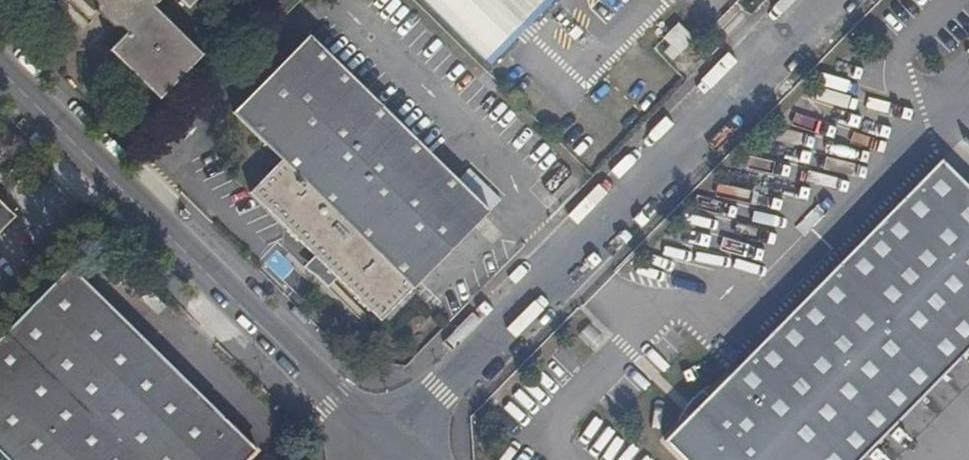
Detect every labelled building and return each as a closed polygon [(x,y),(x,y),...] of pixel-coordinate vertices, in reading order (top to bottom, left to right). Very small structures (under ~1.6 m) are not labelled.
[(97,3),(97,11),(114,27),(121,27),(127,33),(110,51),(160,99),(204,54),(154,6),(160,0),(93,0),(97,3)] [(189,8),(197,0),(180,0),(189,8)] [(490,65),(553,0),(424,0),(490,65)] [(674,59),(693,39),(679,24),(671,32),(664,38),(672,46),(666,51),(674,59)] [(234,113),(282,160),(250,193),(381,321),(412,290),(430,273),(429,272),(449,252),(449,253),(490,212),(310,34),(234,113)] [(423,142),(431,134),(397,101),(389,109),(423,142)] [(683,459),(857,459),(968,347),(968,196),(933,161),(660,438),(683,459)] [(15,216),(0,202),(0,231),(15,216)] [(0,340),(0,452),(8,459),(248,459),(257,450),(70,268),(0,340)]
